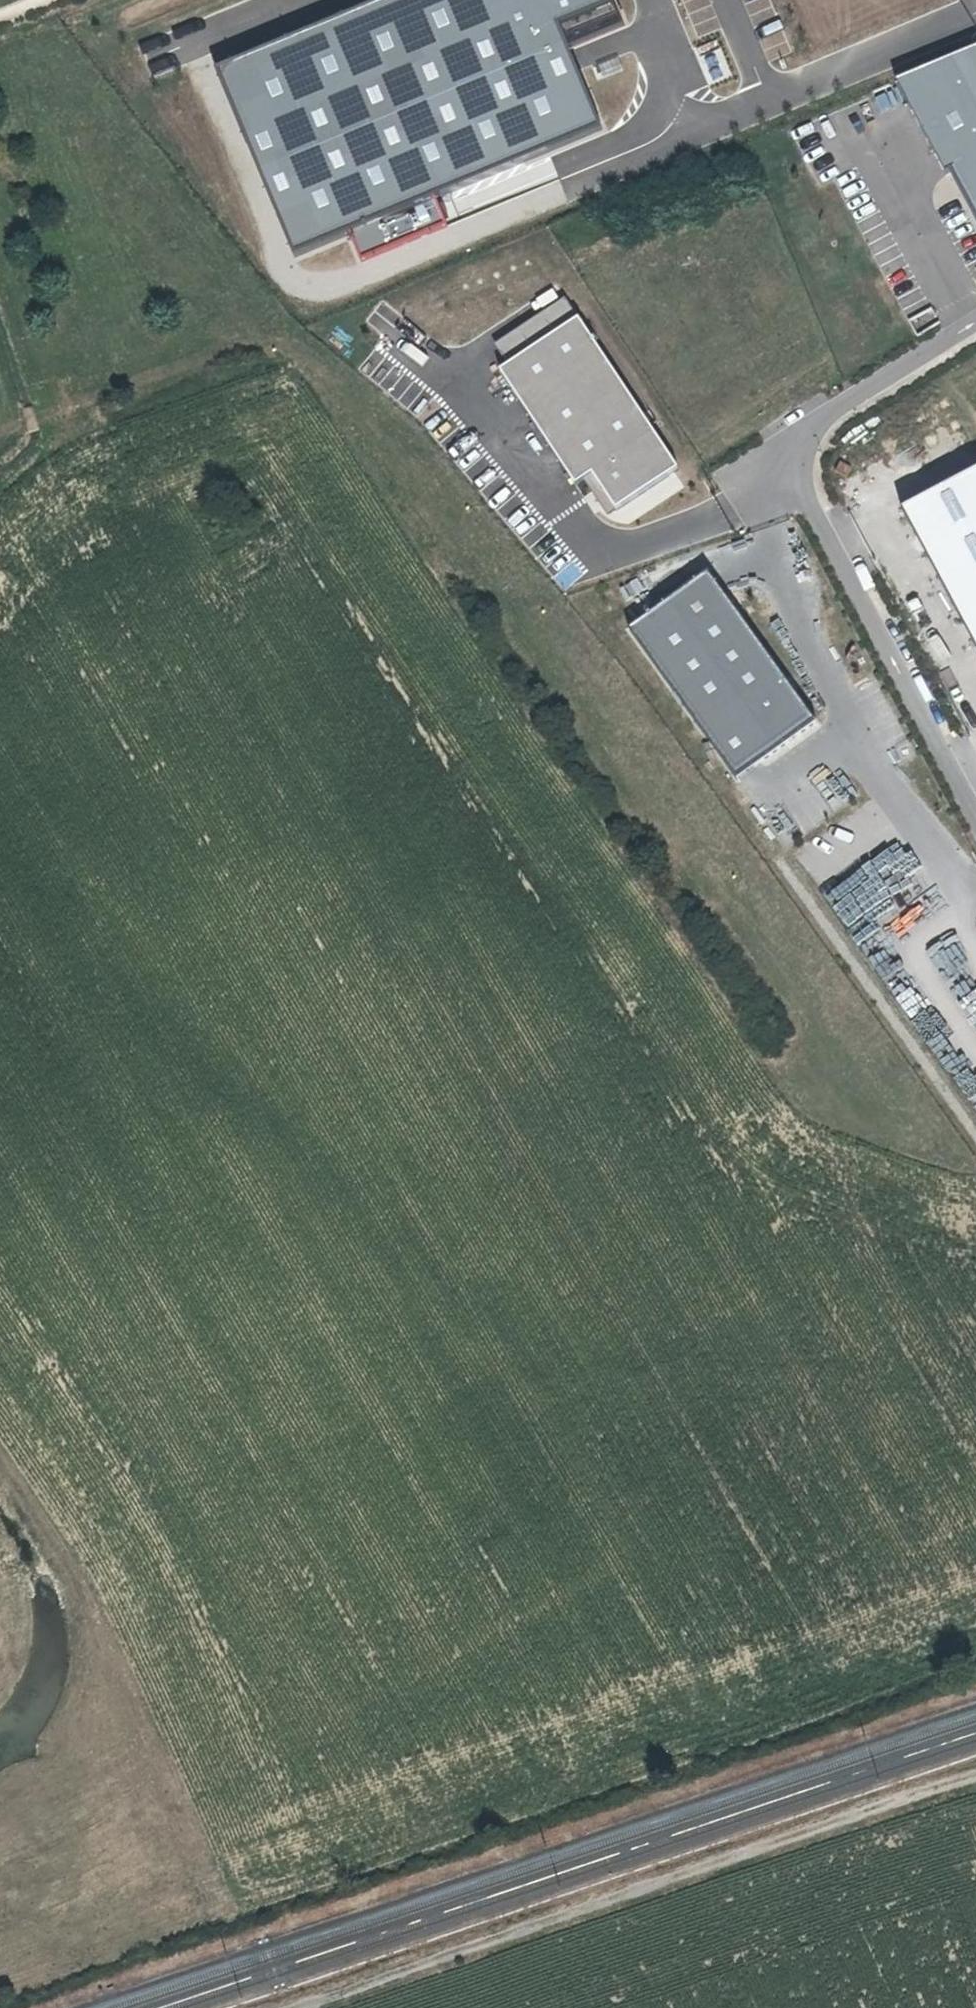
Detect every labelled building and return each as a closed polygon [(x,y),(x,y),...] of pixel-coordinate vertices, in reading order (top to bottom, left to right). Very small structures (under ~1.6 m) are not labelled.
[(296,259),(604,130),(572,52),(628,29),(616,0),(386,0),(217,71),(296,259)] [(910,94),(956,186),(971,178),(975,187),(975,61),(910,94)] [(587,482),(610,517),(679,472),(565,299),(496,344),(510,365),(501,371),(578,488),(587,482)] [(908,523),(975,650),(975,487),(908,523)] [(721,585),(641,640),(738,778),(818,723),(721,585)] [(863,877),(829,900),(854,937),(910,899),(893,873),(870,888),(863,877)]
